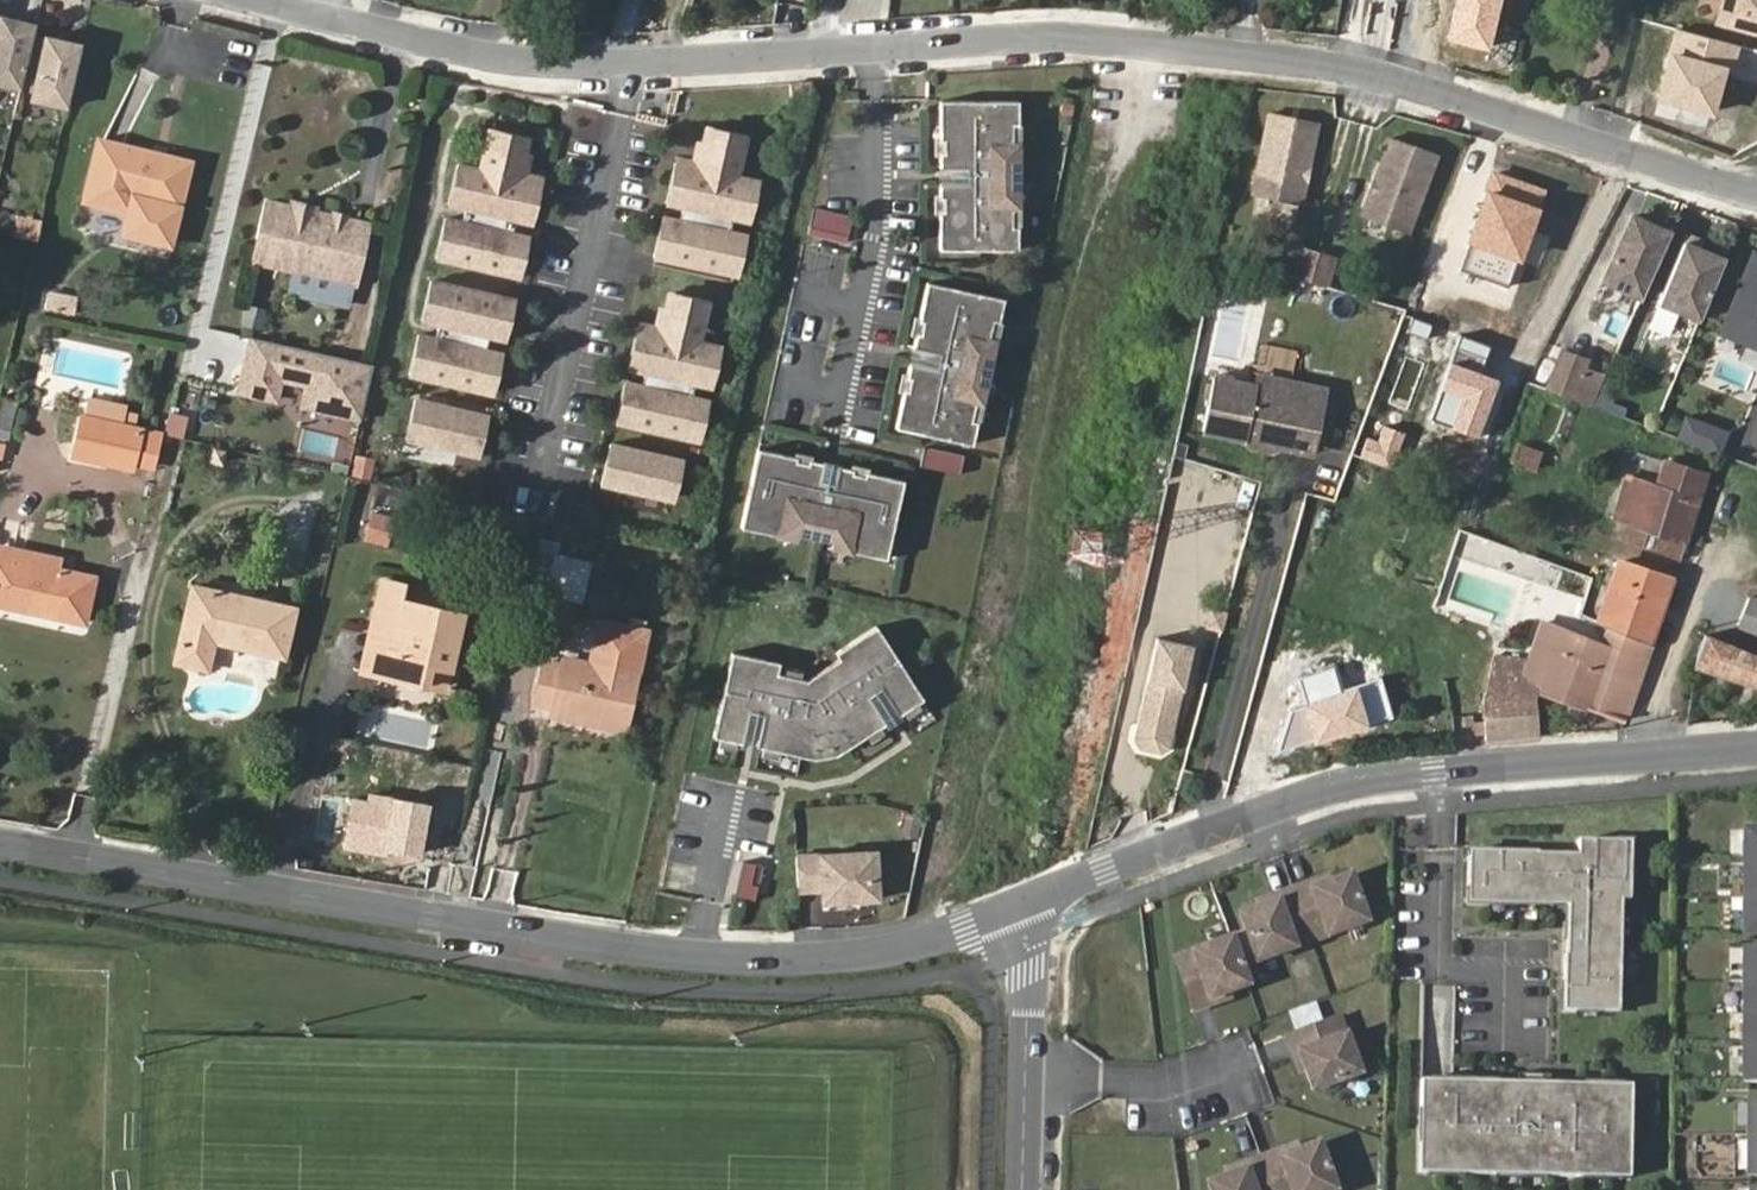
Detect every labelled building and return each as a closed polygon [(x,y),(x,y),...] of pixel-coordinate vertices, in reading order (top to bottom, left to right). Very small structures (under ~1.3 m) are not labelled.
[(1445,40),(1490,51),(1500,0),(1454,0),(1445,40)] [(1710,23),(1756,36),(1756,0),(1716,0),(1710,23)] [(1,13),(0,18),(0,79),(21,84),(36,21),(1,13)] [(1733,49),(1673,32),(1656,92),(1716,109),(1733,49)] [(81,43),(46,34),(32,97),(67,105),(81,43)] [(1017,101),(940,99),(939,138),(944,138),(943,150),(939,150),(939,165),(974,166),(974,181),(939,180),(938,196),(942,196),(942,208),(938,208),(937,247),(1015,249),(1015,226),(1009,226),(1010,206),(1016,206),(1017,143),(1011,143),(1012,123),(1017,123),(1017,101)] [(1268,119),(1252,199),(1301,209),(1317,129),(1268,119)] [(732,275),(741,236),(728,233),(731,218),(745,222),(754,182),(734,178),(743,139),(704,129),(695,168),(675,164),(665,205),(679,208),(676,220),(662,217),(653,256),(732,275)] [(510,233),(512,221),(526,224),(536,182),(516,177),(525,139),(486,130),(477,168),(457,164),(448,203),(461,206),(458,221),(444,218),(435,257),(515,275),(523,236),(510,233)] [(189,161),(99,141),(86,198),(131,208),(124,235),(170,245),(189,161)] [(1385,141),(1360,219),(1407,235),(1434,157),(1385,141)] [(315,212),(319,213),(322,203),(295,197),(292,207),(295,208),(303,219),(315,212)] [(331,216),(319,213),(315,212),(303,219),(295,208),(292,207),(266,201),(253,252),(295,262),(292,272),(351,287),(366,225),(347,220),(331,216)] [(814,206),(808,234),(851,243),(857,215),(814,206)] [(5,211),(1,235),(33,239),(38,217),(5,211)] [(339,211),(331,216),(347,220),(344,212),(339,211)] [(1641,292),(1668,231),(1630,214),(1602,275),(1641,292)] [(1697,320),(1724,255),(1681,239),(1655,304),(1697,320)] [(1753,247),(1716,333),(1756,351),(1756,248),(1753,247)] [(251,261),(292,272),(295,262),(253,252),(251,261)] [(1316,287),(1324,258),(1306,254),(1299,282),(1316,287)] [(1333,292),(1341,263),(1324,258),(1316,287),(1333,292)] [(487,391),(496,352),(483,349),(485,337),(499,340),(509,299),(430,280),(420,320),(434,322),(431,337),(417,334),(408,373),(487,391)] [(995,321),(1000,298),(922,283),(915,320),(919,321),(917,333),(912,332),(909,347),(945,354),(942,370),(906,363),(903,377),(907,378),(905,390),(900,389),(892,428),(970,444),(974,422),(968,420),(972,402),(978,403),(991,340),(986,339),(989,320),(995,321)] [(693,440),(702,401),(688,397),(692,383),(706,386),(715,347),(695,342),(705,304),(665,294),(656,333),(636,328),(626,367),(640,371),(637,383),(624,380),(614,421),(693,440)] [(373,365),(250,337),(237,393),(280,403),(284,382),(305,387),(300,407),(360,421),(373,365)] [(1563,348),(1545,388),(1593,409),(1611,370),(1563,348)] [(1252,393),(1291,399),(1293,387),(1291,387),(1254,381),(1252,393)] [(1216,387),(1208,441),(1250,447),(1255,454),(1277,458),(1284,452),(1285,444),(1320,450),(1330,393),(1293,387),(1291,399),(1252,393),(1235,390),(1233,386),(1220,384),(1216,387)] [(0,416),(0,426),(14,430),(22,403),(5,398),(0,416)] [(472,454),(482,415),(414,399),(405,438),(472,454)] [(1682,414),(1674,435),(1718,452),(1726,431),(1682,414)] [(153,432),(81,416),(74,452),(131,467),(134,459),(146,461),(153,432)] [(1320,450),(1285,444),(1284,452),(1319,457),(1320,450)] [(668,498),(677,459),(608,445),(600,484),(668,498)] [(1516,445),(1511,458),(1535,467),(1540,454),(1516,445)] [(849,550),(886,559),(905,481),(866,472),(866,475),(854,473),(854,469),(839,466),(831,500),(816,496),(825,462),(810,459),(809,462),(798,459),(799,456),(759,447),(741,524),(779,533),(781,526),(851,542),(849,550)] [(923,469),(965,474),(968,452),(926,448),(923,469)] [(374,479),(377,459),(356,455),(353,475),(374,479)] [(1681,558),(1707,473),(1664,460),(1656,483),(1627,474),(1619,487),(1613,486),(1604,514),(1624,521),(1619,535),(1642,544),(1646,531),(1659,535),(1656,549),(1681,558)] [(1208,512),(1244,522),(1253,488),(1218,478),(1208,512)] [(366,542),(393,547),(398,516),(371,511),(366,542)] [(587,563),(554,554),(545,594),(578,601),(587,563)] [(81,620),(91,576),(0,556),(0,602),(81,620)] [(1651,646),(1674,579),(1617,561),(1592,625),(1651,646)] [(393,634),(382,676),(422,685),(428,662),(446,667),(457,612),(401,599),(404,587),(381,581),(370,629),(393,634)] [(285,659),(296,605),(190,582),(172,663),(207,671),(214,643),(285,659)] [(1756,636),(1756,599),(1750,597),(1739,630),(1756,636)] [(550,713),(622,729),(646,631),(600,621),(595,648),(611,652),(608,665),(592,663),(562,656),(559,664),(545,661),(535,703),(551,705),(550,713)] [(1484,713),(1488,742),(1540,738),(1538,695),(1584,709),(1625,719),(1651,646),(1592,625),(1588,636),(1543,622),(1527,661),(1495,656),(1483,701),(1484,713)] [(840,657),(808,677),(777,672),(780,659),(731,651),(713,734),(742,741),(749,706),(764,710),(757,744),(817,757),(838,753),(886,721),(866,691),(879,682),(899,712),(913,703),(918,686),(876,624),(836,651),(840,657)] [(370,629),(360,671),(382,676),(393,634),(370,629)] [(1706,639),(1695,669),(1756,688),(1756,655),(1706,639)] [(1178,735),(1200,649),(1166,640),(1144,726),(1148,732),(1172,739),(1178,735)] [(595,648),(592,663),(608,665),(611,652),(595,648)] [(428,662),(422,685),(441,689),(446,667),(428,662)] [(1148,732),(1144,726),(1139,744),(1143,750),(1166,756),(1174,752),(1178,735),(1172,739),(1148,732)] [(1756,862),(1756,828),(1743,828),(1743,862),(1756,862)] [(1636,898),(1637,840),(1586,840),(1585,856),(1544,854),(1544,852),(1475,850),(1474,901),(1574,904),(1572,953),(1571,952),(1569,1009),(1623,1011),(1627,898),(1636,898)] [(868,852),(795,857),(797,892),(821,890),(821,902),(877,899),(875,854),(868,855),(868,852)] [(744,861),(739,897),(759,900),(764,864),(744,861)] [(1743,897),(1756,897),(1756,862),(1743,862),(1743,897)] [(1310,941),(1364,922),(1348,876),(1313,888),(1311,882),(1292,889),(1310,941)] [(1256,959),(1310,941),(1292,889),(1273,896),(1275,901),(1241,914),(1247,932),(1256,959)] [(1743,933),(1756,933),(1756,897),(1743,897),(1743,933)] [(1256,959),(1247,932),(1230,938),(1239,965),(1256,959)] [(1322,973),(1346,965),(1336,936),(1313,944),(1322,973)] [(1211,997),(1246,984),(1239,965),(1230,938),(1176,957),(1194,1009),(1213,1002),(1211,997)] [(1743,980),(1756,980),(1756,946),(1743,946),(1743,980)] [(1756,1014),(1756,980),(1743,980),(1743,1014),(1756,1014)] [(1452,985),(1422,984),(1421,1042),(1451,1043),(1452,985)] [(1743,1047),(1756,1048),(1756,1014),(1743,1014),(1743,1047)] [(1357,1072),(1338,1018),(1287,1037),(1293,1055),(1299,1053),(1311,1088),(1357,1072)] [(1743,1082),(1756,1082),(1756,1048),(1743,1047),(1743,1082)] [(1628,1179),(1631,1086),(1550,1084),(1550,1075),(1516,1074),(1516,1082),(1420,1079),(1417,1172),(1628,1179)] [(1749,1097),(1749,1176),(1756,1176),(1756,1097),(1749,1097)] [(1240,1118),(1224,1127),(1239,1153),(1255,1145),(1240,1118)] [(1316,1144),(1280,1157),(1278,1151),(1260,1158),(1272,1189),(1331,1189),(1333,1189),(1316,1144)] [(1260,1158),(1242,1164),(1244,1170),(1209,1182),(1212,1189),(1272,1189),(1260,1158)]
